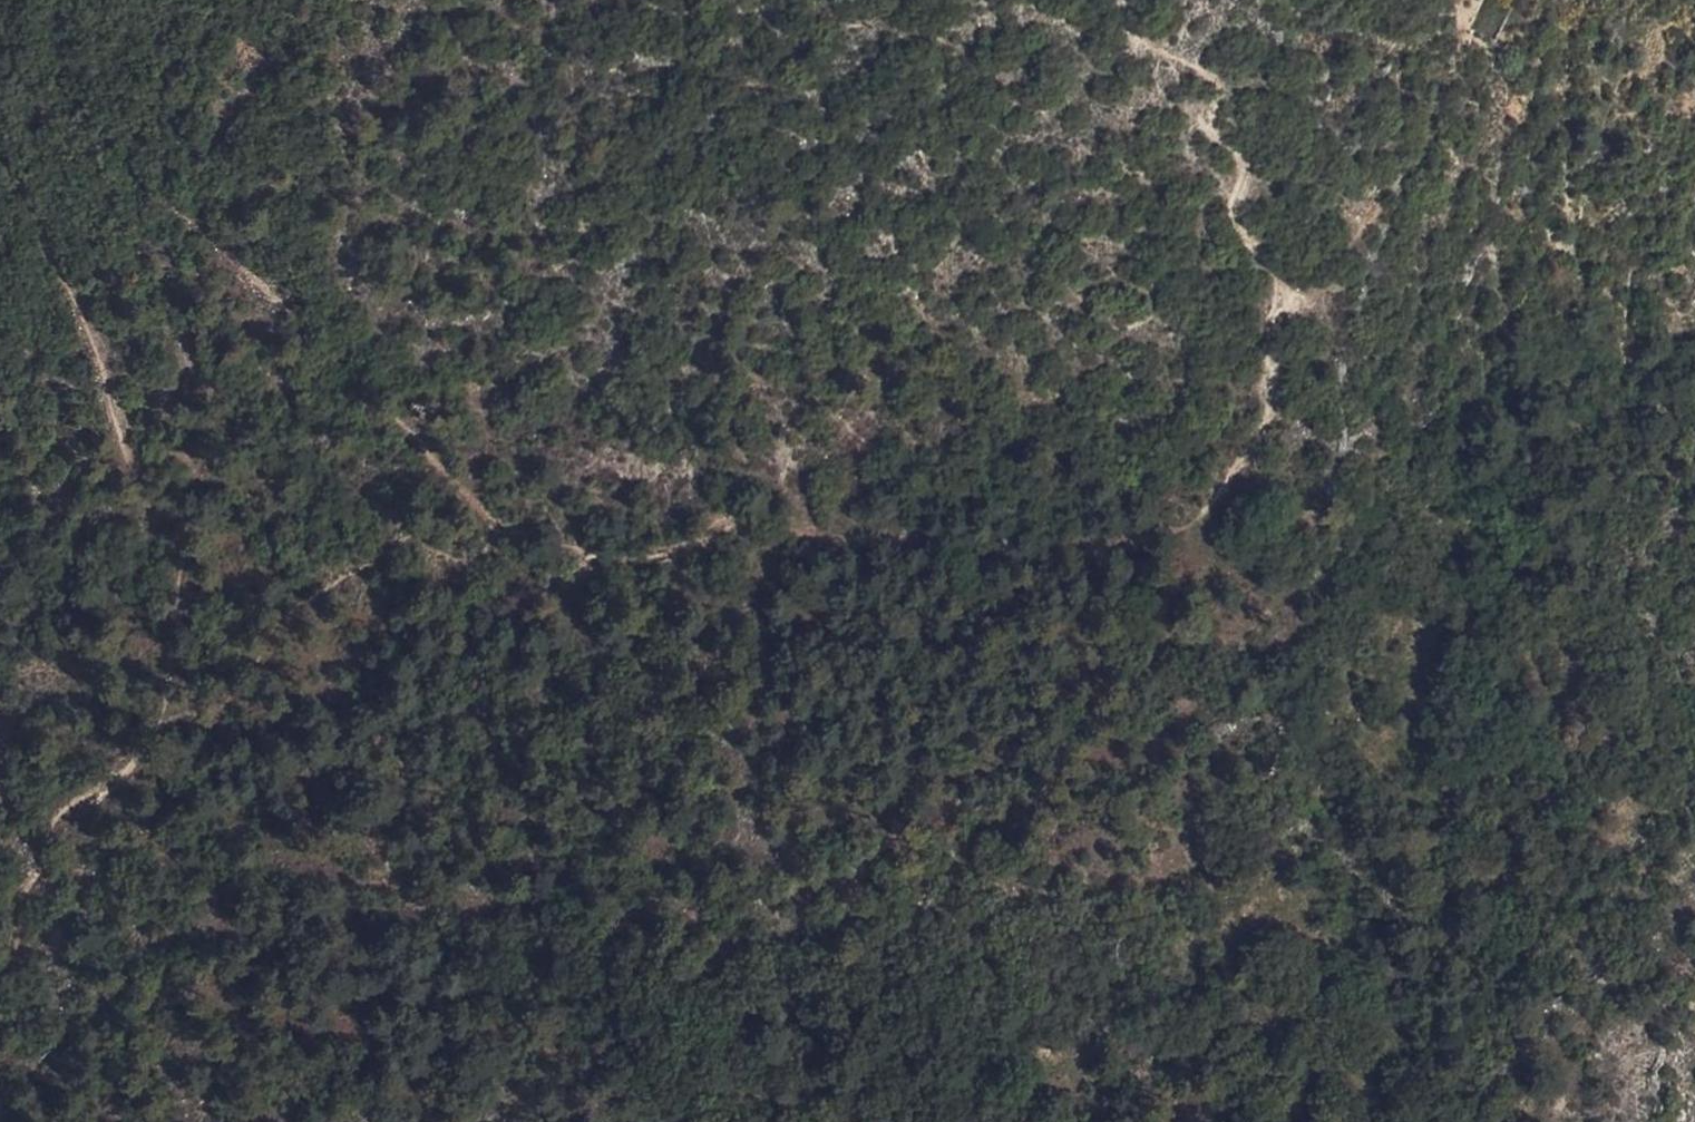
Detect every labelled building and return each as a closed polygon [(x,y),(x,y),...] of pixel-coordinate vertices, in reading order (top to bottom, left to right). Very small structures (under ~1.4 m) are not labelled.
[(1472,30),(1497,41),(1516,0),(1484,0),(1472,30)]
